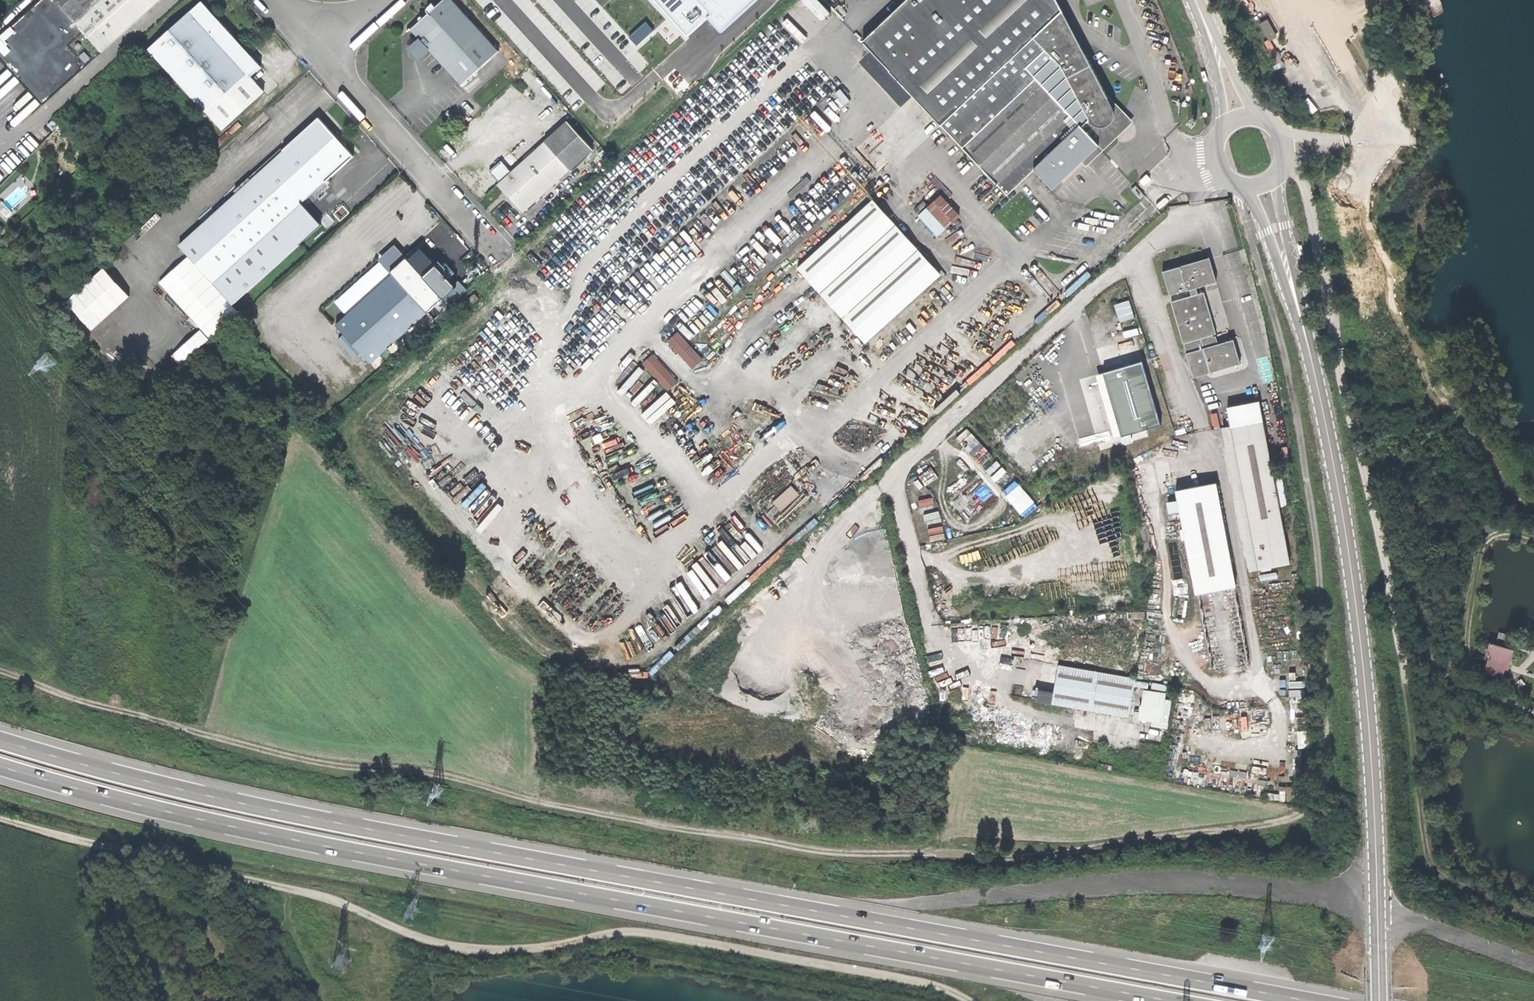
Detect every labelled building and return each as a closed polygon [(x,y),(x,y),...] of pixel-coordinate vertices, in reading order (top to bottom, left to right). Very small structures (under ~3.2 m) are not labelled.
[(0,38),(0,56),(43,105),(159,0),(42,0),(0,38)] [(499,52),(452,0),(443,0),(435,7),(432,3),(427,8),(427,9),(427,11),(429,13),(431,16),(425,20),(423,18),(422,17),(420,17),(419,18),(419,20),(410,29),(411,31),(412,30),(462,85),(499,52)] [(1133,122),(1106,94),(1057,0),(907,0),(863,42),(890,71),(889,71),(941,127),(941,126),(1007,195),(1034,170),(1050,186),(1058,178),(1061,182),(1082,162),(1087,166),(1133,122)] [(221,130),(263,92),(250,77),(261,67),(240,43),(202,2),(149,49),(197,102),(202,108),(221,130)] [(1269,17),(1259,23),(1269,41),(1280,35),(1269,17)] [(200,111),(202,108),(197,102),(194,105),(200,111)] [(233,305),(322,224),(302,203),(354,156),(345,147),(337,138),(319,118),(290,144),(291,144),(283,150),(251,180),(179,246),(233,305)] [(523,212),(593,149),(567,121),(498,185),(506,194),(523,212)] [(339,135),(337,138),(345,147),(347,144),(343,139),(339,135)] [(249,178),(251,180),(283,150),(281,148),(249,178)] [(1058,184),(1061,182),(1058,178),(1050,186),(1053,189),(1058,184)] [(1140,199),(1144,196),(1135,186),(1131,190),(1140,199)] [(945,228),(957,215),(939,196),(926,208),(945,228)] [(920,214),(929,205),(924,200),(915,209),(920,214)] [(864,343),(939,275),(871,201),(797,269),(864,343)] [(938,234),(945,228),(926,208),(920,214),(938,234)] [(378,260),(390,273),(407,258),(395,245),(378,260)] [(442,297),(455,287),(429,258),(421,250),(409,260),(442,297)] [(210,338),(238,313),(186,255),(158,280),(210,338)] [(390,273),(392,275),(426,312),(442,297),(409,260),(407,258),(390,273)] [(1186,290),(1188,290),(1196,288),(1216,282),(1209,258),(1179,267),(1186,290)] [(1170,295),(1186,290),(1179,267),(1163,272),(1170,295)] [(92,330),(130,296),(104,268),(66,302),(92,330)] [(370,363),(426,312),(392,275),(336,325),(370,363)] [(1196,288),(1188,290),(1190,297),(1198,295),(1196,288)] [(1183,344),(1213,335),(1216,334),(1204,293),(1198,295),(1190,297),(1171,302),(1183,344)] [(1220,314),(1224,313),(1220,299),(1216,300),(1220,314)] [(1129,300),(1114,305),(1120,323),(1135,318),(1129,300)] [(678,333),(668,342),(692,368),(702,359),(678,333)] [(1213,337),(1213,335),(1183,344),(1186,354),(1215,345),(1215,343),(1213,337)] [(1215,345),(1186,354),(1193,378),(1240,364),(1233,340),(1215,345)] [(653,355),(643,364),(667,391),(677,382),(653,355)] [(1143,361),(1103,373),(1122,436),(1161,425),(1143,361)] [(1103,373),(1096,375),(1114,438),(1122,436),(1103,373)] [(1229,416),(1231,426),(1263,420),(1261,410),(1229,416)] [(1259,569),(1290,563),(1283,524),(1274,480),(1263,420),(1231,426),(1259,569)] [(1250,571),(1259,569),(1231,426),(1222,428),(1250,571)] [(1282,479),(1274,480),(1283,524),(1290,523),(1282,479)] [(1020,483),(1007,494),(1025,515),(1038,503),(1020,483)] [(1178,500),(1180,511),(1184,530),(1185,535),(1197,595),(1236,587),(1216,483),(1176,491),(1178,500)] [(795,485),(774,499),(781,509),(801,495),(795,485)] [(1171,513),(1180,511),(1178,500),(1168,502),(1171,513)] [(1508,673),(1514,650),(1490,643),(1483,666),(1508,673)] [(1052,705),(1130,719),(1136,680),(1059,666),(1052,705)]
